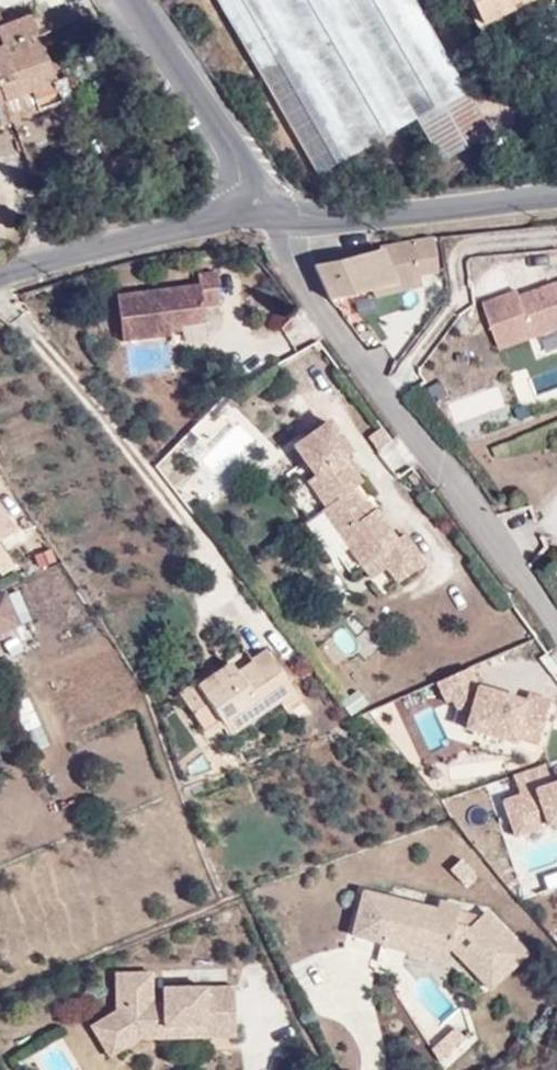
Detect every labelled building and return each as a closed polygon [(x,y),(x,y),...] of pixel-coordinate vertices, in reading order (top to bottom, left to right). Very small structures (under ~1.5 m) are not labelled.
[(414,0),(217,0),(317,174),(415,118),(440,162),(490,133),(414,0)] [(481,25),(529,0),(468,0),(481,25)] [(5,105),(30,95),(38,113),(63,103),(29,17),(0,28),(0,107),(5,105)] [(12,123),(38,113),(30,95),(5,105),(12,123)] [(12,123),(5,105),(0,107),(0,128),(12,123)] [(22,151),(26,149),(18,129),(14,131),(22,151)] [(28,148),(26,149),(22,151),(32,177),(38,175),(28,148)] [(313,268),(328,301),(372,289),(419,277),(439,272),(433,239),(381,246),(382,252),(313,268)] [(196,288),(114,300),(121,344),(168,338),(167,330),(203,325),(201,309),(217,307),(212,275),(194,277),(196,288)] [(422,288),(419,277),(372,289),(375,300),(422,288)] [(498,351),(556,330),(556,286),(519,300),(517,294),(482,307),(498,351)] [(325,423),(291,448),(312,478),(305,483),(324,508),(320,512),(361,566),(376,555),(396,582),(422,562),(402,534),(394,540),(372,509),(367,514),(349,490),(359,482),(341,458),(347,453),(325,423)] [(23,545),(0,506),(0,558),(23,545)] [(0,594),(0,633),(16,626),(1,594),(0,594)] [(205,699),(196,686),(193,682),(179,693),(206,733),(221,721),(232,736),(294,692),(266,651),(235,673),(238,676),(205,699)] [(229,663),(196,686),(205,699),(238,676),(235,673),(229,663)] [(463,688),(461,682),(444,690),(459,726),(477,717),(463,688)] [(472,684),(463,688),(477,717),(492,711),(480,686),(474,688),(472,684)] [(444,690),(398,710),(421,762),(466,743),(459,726),(444,690)] [(32,709),(18,716),(28,736),(41,729),(32,709)] [(461,780),(453,770),(448,775),(456,784),(461,780)] [(547,775),(556,803),(556,772),(547,775)] [(461,780),(456,784),(448,775),(431,790),(452,815),(474,795),(461,780)] [(456,923),(459,910),(460,906),(439,900),(438,908),(365,888),(362,902),(390,910),(387,921),(417,930),(414,939),(449,949),(452,937),(457,939),(465,932),(473,941),(459,954),(484,980),(520,946),(487,911),(482,916),(470,926),(456,923)] [(390,910),(362,902),(354,931),(382,939),(387,921),(390,910)] [(482,916),(459,910),(456,923),(470,926),(482,916)] [(447,960),(449,949),(414,939),(417,930),(387,921),(382,939),(381,941),(447,960)] [(527,954),(520,946),(484,980),(490,987),(527,954)] [(149,974),(123,975),(124,1005),(114,1005),(114,1013),(95,1025),(110,1048),(136,1032),(162,1032),(162,1039),(234,1037),(232,988),(161,990),(161,1004),(150,1003),(150,990),(149,974)] [(124,1005),(123,975),(113,975),(114,1005),(124,1005)] [(161,990),(150,990),(150,1003),(161,1004),(161,990)] [(454,1024),(439,1037),(448,1048),(463,1035),(454,1024)] [(138,1040),(162,1039),(162,1032),(136,1032),(110,1048),(95,1025),(90,1028),(109,1058),(138,1040)] [(448,1048),(439,1037),(430,1046),(437,1058),(448,1048)]
